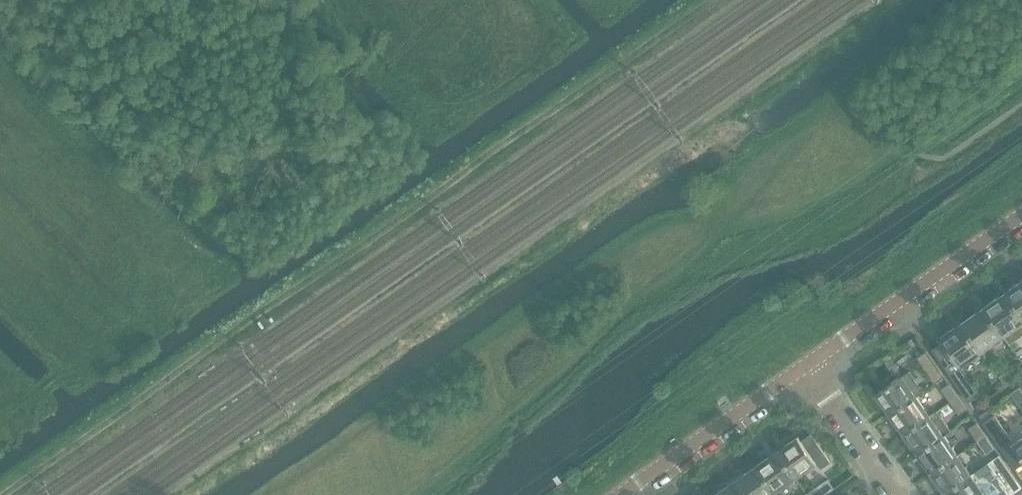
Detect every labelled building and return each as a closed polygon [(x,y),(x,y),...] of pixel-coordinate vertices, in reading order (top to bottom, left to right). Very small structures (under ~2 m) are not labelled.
[(1006,294),(1021,316),(1021,283),(1006,294)] [(1021,325),(1021,316),(1006,294),(984,309),(1004,337),(1021,325)] [(983,352),(1004,337),(984,309),(963,324),(983,352)] [(962,367),(983,352),(963,324),(940,340),(942,343),(933,349),(970,401),(981,393),(962,367)] [(946,378),(927,352),(917,359),(936,385),(946,378)] [(892,415),(926,392),(912,371),(904,377),(878,395),(892,415)] [(1014,381),(1007,371),(999,377),(1006,387),(1014,381)] [(951,404),(959,398),(949,384),(941,390),(951,404)] [(1011,394),(1017,404),(1021,400),(1021,392),(1019,388),(1011,394)] [(906,435),(939,412),(938,410),(930,415),(918,398),(926,392),(892,415),(906,435)] [(959,398),(951,404),(958,415),(967,409),(959,398)] [(1012,440),(990,408),(979,416),(1016,469),(1021,465),(1021,439),(1015,444),(1012,440)] [(919,455),(945,437),(944,435),(952,430),(939,412),(906,435),(919,455)] [(978,444),(986,438),(976,423),(968,429),(978,444)] [(778,453),(797,480),(818,465),(821,469),(832,461),(812,433),(801,441),(799,438),(778,453)] [(933,475),(959,457),(945,437),(919,455),(933,475)] [(986,438),(978,444),(986,455),(994,449),(986,438)] [(777,494),(797,480),(778,453),(758,467),(777,494)] [(947,494),(973,476),(959,457),(933,475),(947,494)] [(1008,489),(1018,482),(1001,457),(990,464),(973,476),(947,494),(1009,494),(1010,494),(1007,489),(1008,489)] [(777,494),(758,467),(737,482),(746,494),(776,494),(777,494)] [(807,494),(826,494),(835,489),(829,479),(807,494)] [(737,482),(718,494),(746,494),(737,482)]
